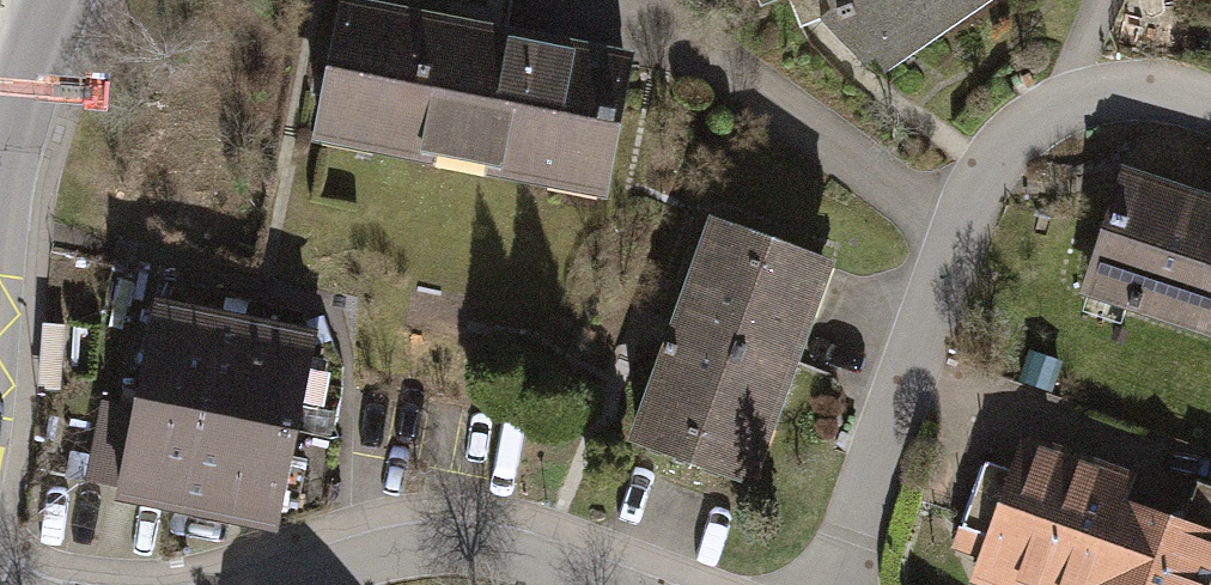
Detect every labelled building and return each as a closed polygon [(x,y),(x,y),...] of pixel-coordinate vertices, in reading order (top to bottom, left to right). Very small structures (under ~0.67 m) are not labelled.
[(362,0),(330,0),(302,149),(601,205),(630,50),(362,0)] [(755,4),(881,81),(997,0),(753,0),(755,4)] [(1120,156),(1075,291),(1210,335),(1210,186),(1120,156)] [(835,265),(697,215),(611,448),(749,498),(835,265)] [(316,334),(156,302),(116,502),(276,533),(316,334)] [(1019,440),(965,584),(1085,584),(1114,507),(1125,479),(1019,440)] [(1085,584),(1210,584),(1210,542),(1114,507),(1085,584)]
